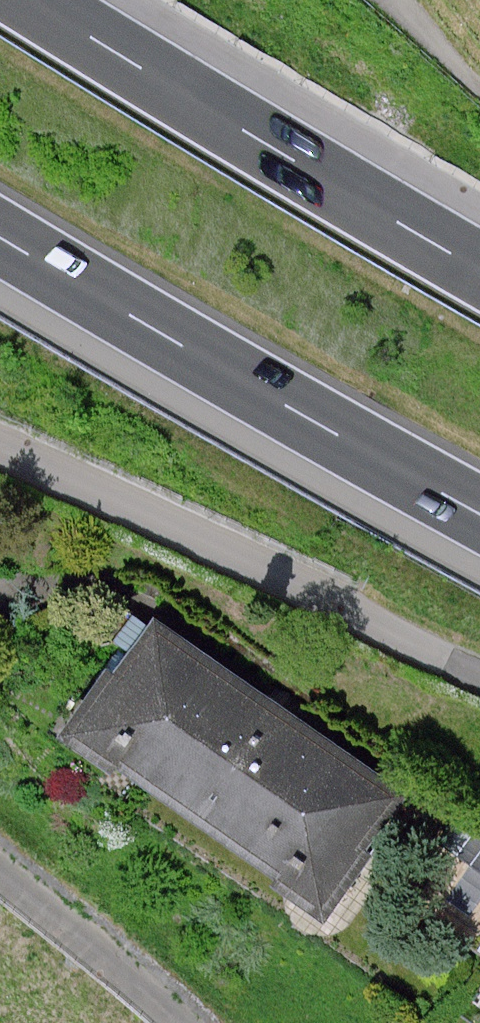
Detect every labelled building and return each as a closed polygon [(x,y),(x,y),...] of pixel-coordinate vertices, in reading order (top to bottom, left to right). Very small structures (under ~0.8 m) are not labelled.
[(189,631),(114,744),(326,884),(319,894),(369,927),(412,863),(401,856),(440,797),(189,631)]
